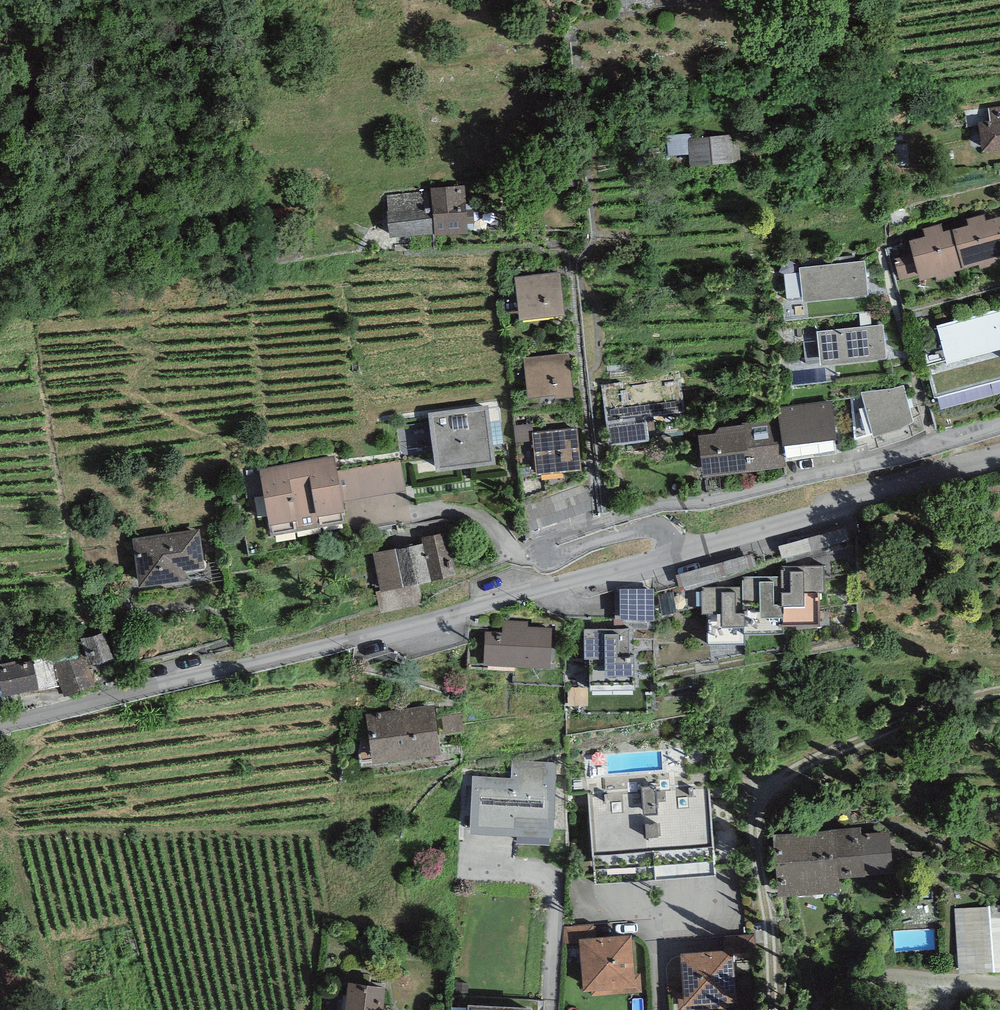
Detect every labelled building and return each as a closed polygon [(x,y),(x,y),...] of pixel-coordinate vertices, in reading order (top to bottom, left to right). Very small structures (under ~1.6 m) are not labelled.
[(980,119),(984,146),(999,144),(999,105),(989,107),(990,117),(980,119)] [(730,133),(689,137),(691,161),(732,157),(730,133)] [(430,186),(430,190),(433,230),(434,232),(469,229),(468,222),(474,221),(473,209),(467,209),(465,183),(430,186)] [(430,190),(386,195),(390,234),(433,230),(430,190)] [(953,225),(963,263),(979,258),(980,263),(996,259),(995,254),(999,253),(999,211),(986,215),(985,211),(967,216),(968,220),(953,225)] [(924,233),(910,237),(914,251),(899,255),(899,258),(895,259),(900,277),(919,271),(920,275),(936,271),(937,276),(954,271),(953,265),(963,263),(953,225),(944,227),(942,221),(922,226),(924,233)] [(865,258),(799,265),(802,296),(868,290),(865,258)] [(560,271),(515,276),(519,314),(565,310),(560,271)] [(937,323),(947,359),(999,345),(999,305),(937,323)] [(882,322),(817,329),(820,360),(886,353),(882,322)] [(569,351),(523,356),(528,397),(574,392),(569,351)] [(891,388),(861,391),(862,394),(851,397),(857,438),(871,434),(899,425),(913,416),(902,384),(891,388)] [(645,396),(604,402),(610,443),(656,436),(651,400),(645,400),(645,396)] [(833,399),(777,405),(780,417),(784,451),(838,445),(833,399)] [(488,402),(428,410),(436,466),(495,458),(488,402)] [(718,429),(699,432),(705,475),(786,464),(784,451),(780,417),(718,425),(718,429)] [(577,426),(532,431),(536,470),(582,465),(577,426)] [(335,453),(259,467),(272,531),(347,519),(338,470),(335,453)] [(400,459),(338,470),(347,519),(349,526),(411,515),(400,459)] [(851,522),(783,539),(787,553),(854,536),(851,522)] [(199,527),(133,538),(141,581),(184,574),(183,568),(205,564),(199,527)] [(421,541),(373,553),(382,590),(460,571),(449,529),(420,536),(421,541)] [(791,564),(781,564),(781,574),(782,601),(783,600),(784,619),(820,618),(819,588),(824,587),(824,563),(803,564),(804,567),(791,568),(791,564)] [(759,574),(742,574),(742,584),(743,607),(745,608),(745,620),(743,620),(743,628),(784,627),(784,619),(783,600),(782,601),(781,574),(773,574),(773,578),(759,578),(759,574)] [(624,609),(658,610),(658,581),(624,581),(624,609)] [(721,585),(701,586),(702,609),(708,609),(709,638),(743,637),(743,628),(743,620),(745,620),(745,608),(743,607),(742,584),(735,585),(735,589),(721,589),(721,585)] [(528,619),(503,618),(503,630),(485,629),(484,661),(550,663),(552,625),(528,624),(528,619)] [(604,626),(584,626),(585,654),(589,654),(590,684),(635,683),(634,650),(630,651),(629,626),(618,626),(618,629),(604,630),(604,626)] [(38,654),(2,660),(6,686),(42,681),(38,654)] [(433,702),(367,711),(370,732),(362,732),(360,747),(360,759),(373,757),(440,747),(433,702)] [(512,775),(473,774),(470,827),(553,831),(556,761),(513,759),(512,775)] [(709,782),(588,792),(595,882),(716,872),(709,782)] [(774,831),(779,891),(841,885),(839,871),(864,869),(861,832),(860,822),(774,831)] [(889,829),(861,832),(864,869),(893,867),(889,829)] [(960,906),(962,968),(999,967),(999,904),(960,906)] [(631,930),(579,935),(583,987),(591,987),(592,994),(642,990),(640,971),(635,972),(631,930)] [(724,946),(680,949),(683,990),(677,991),(679,1009),(730,1006),(729,998),(737,998),(733,950),(732,945),(724,946)] [(347,977),(344,1009),(383,1009),(385,980),(347,977)] [(468,1001),(468,1009),(531,1009),(532,1004),(468,1001)]
